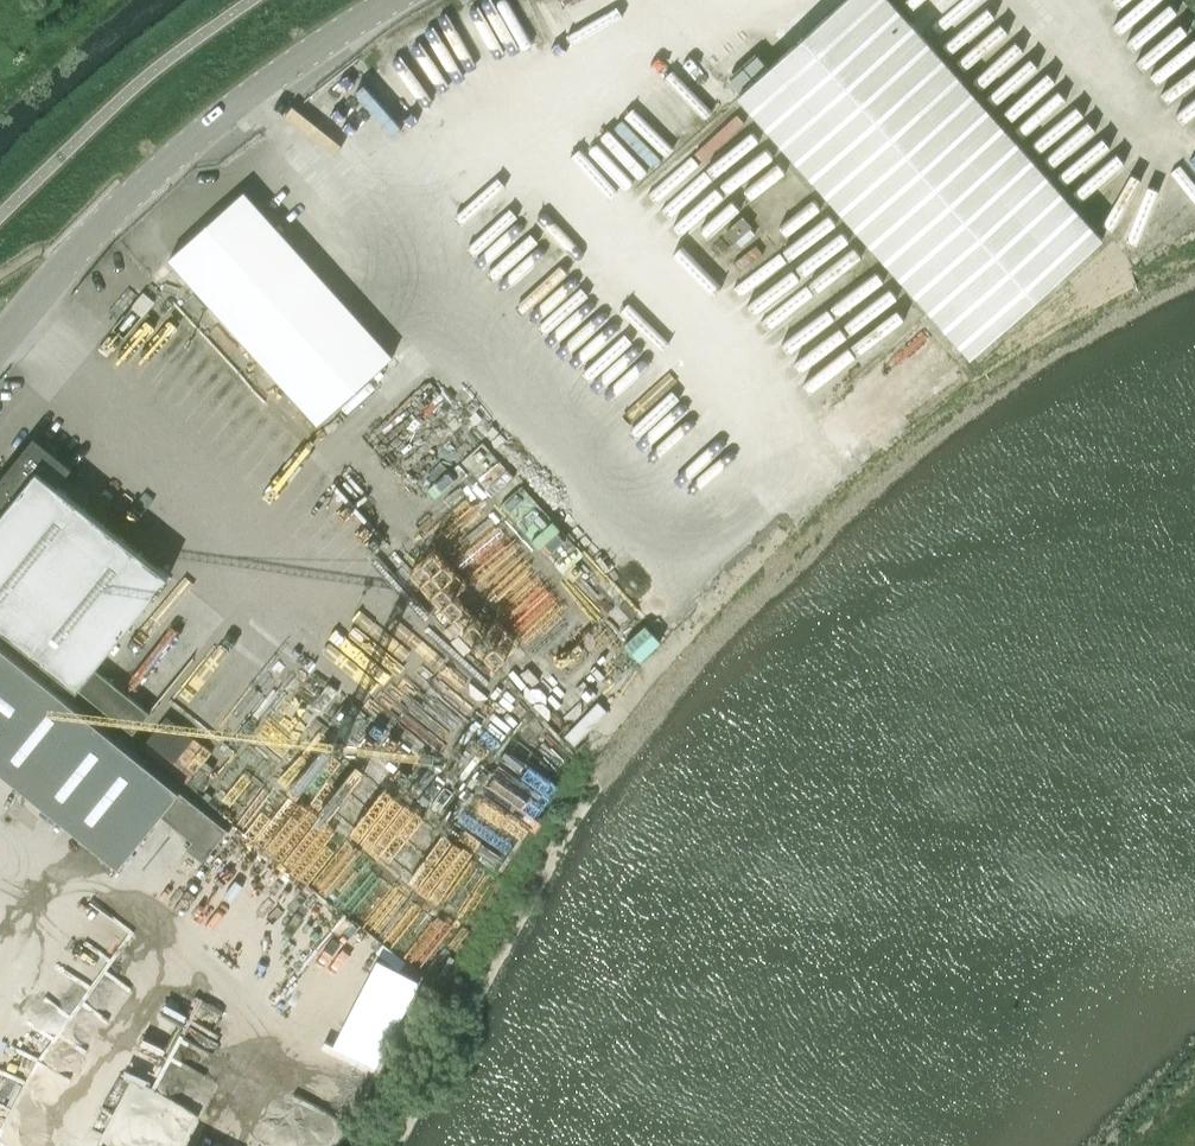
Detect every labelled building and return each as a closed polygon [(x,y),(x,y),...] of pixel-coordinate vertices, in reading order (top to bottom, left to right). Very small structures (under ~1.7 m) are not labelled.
[(865,237),(905,283),(970,355),(1100,240),(886,0),(840,0),(736,92),(865,237)] [(169,258),(318,424),(393,356),(244,191),(169,258)] [(743,215),(726,230),(735,240),(752,225),(743,215)] [(142,317),(154,302),(143,293),(131,307),(142,317)] [(59,485),(73,467),(34,435),(0,478),(0,502),(6,508),(0,516),(0,625),(134,733),(151,712),(95,667),(170,574),(59,485)] [(203,862),(228,830),(0,646),(0,771),(119,867),(161,815),(193,841),(187,848),(203,862)]
